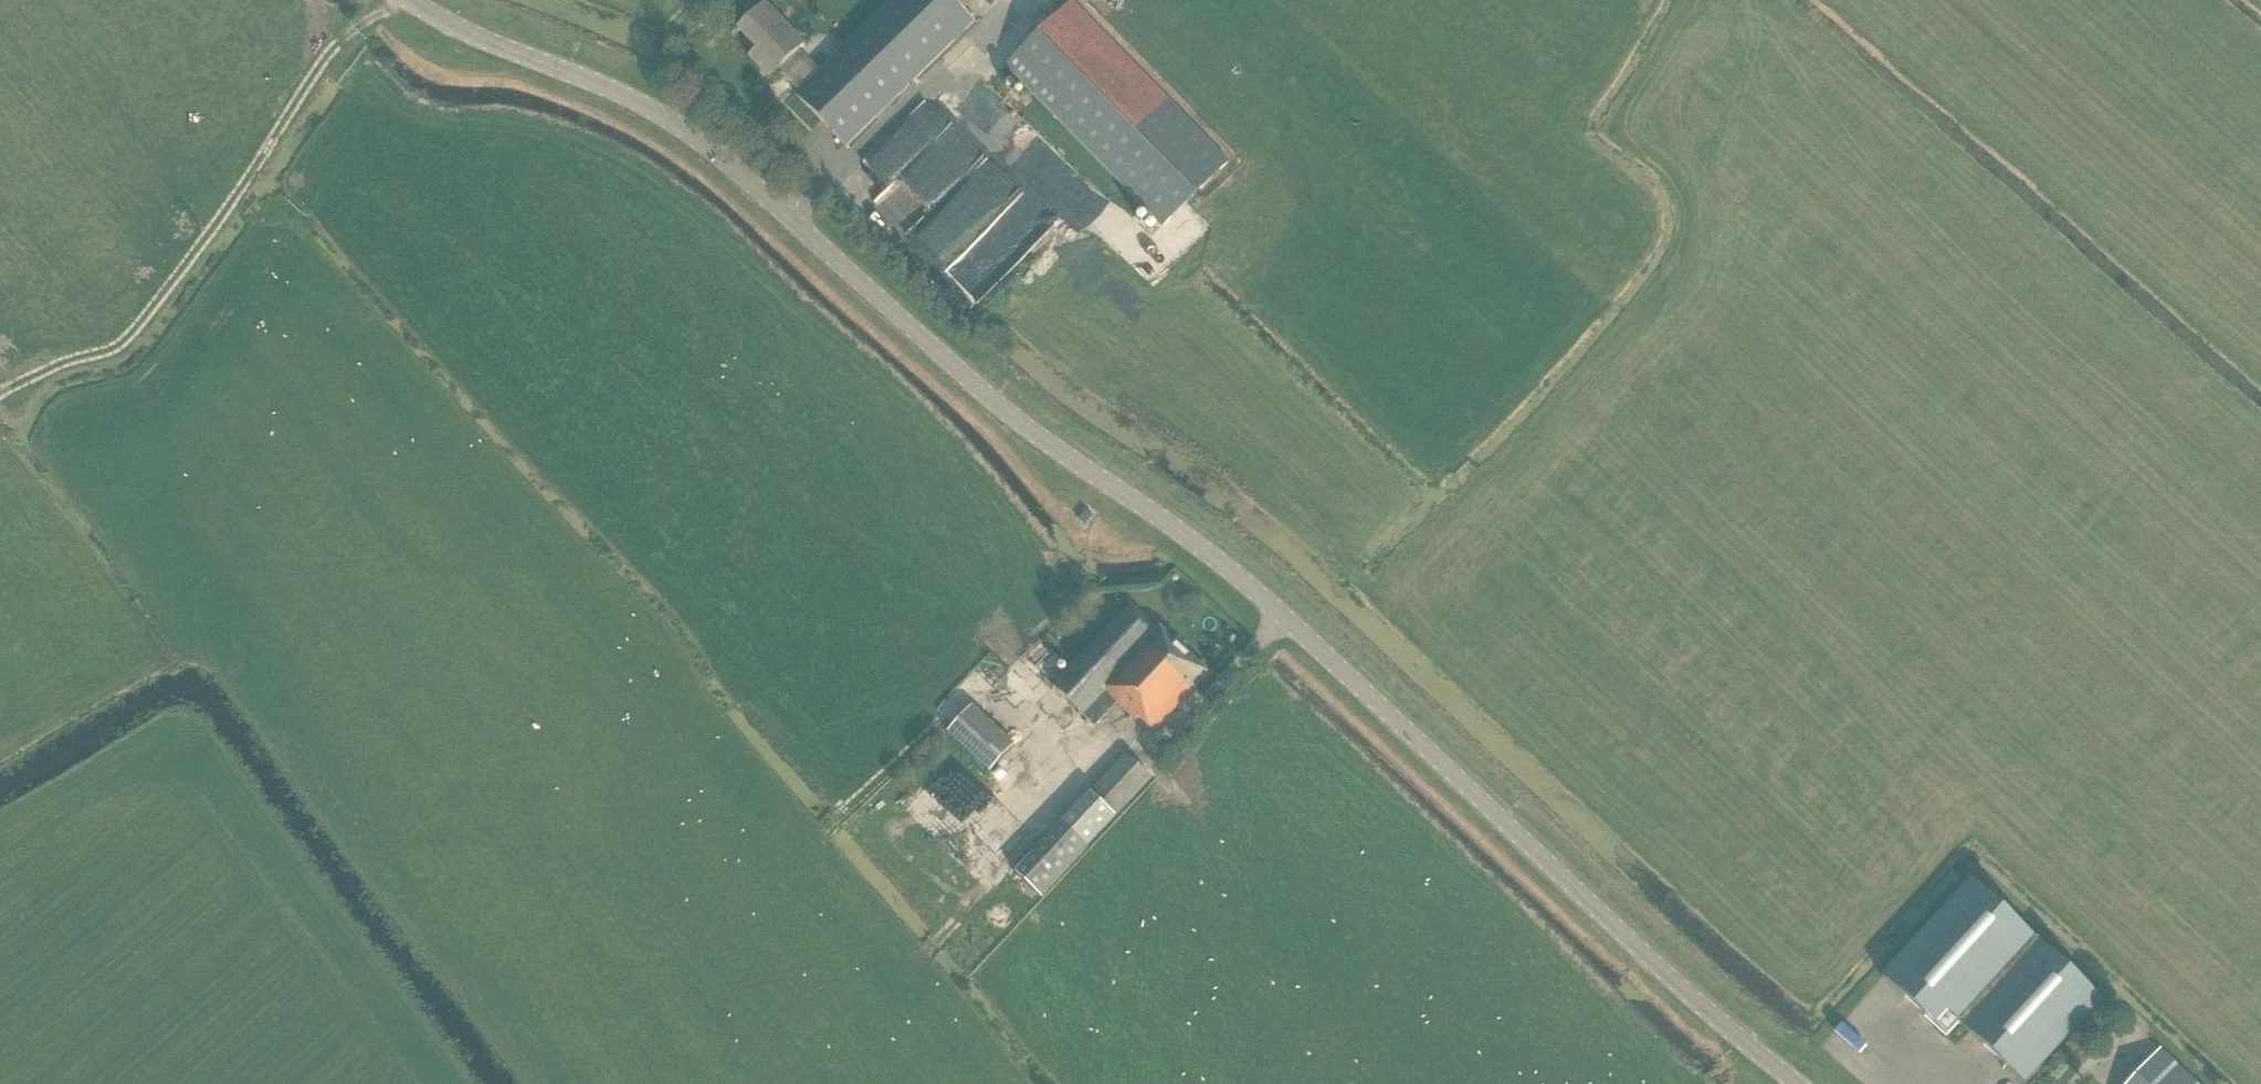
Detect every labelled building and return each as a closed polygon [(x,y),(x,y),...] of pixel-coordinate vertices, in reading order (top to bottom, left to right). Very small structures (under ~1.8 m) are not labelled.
[(996,0),(892,0),(819,71),(798,49),(804,44),(765,4),(739,29),(758,49),(749,57),(770,78),(778,70),(799,91),(795,94),(846,146),(996,0)] [(1006,66),(1047,108),(1116,180),(1182,115),(1072,2),(1006,66)] [(903,160),(923,140),(909,127),(889,146),(903,160)] [(1060,228),(1054,222),(1018,259),(1040,280),(1098,221),(1102,225),(1117,210),(1097,190),(1060,228)] [(943,229),(921,248),(942,270),(986,231),(967,209),(944,230),(943,229)] [(1194,688),(1208,673),(1158,626),(1156,628),(1130,604),(1053,686),(1094,725),(1116,702),(1135,720),(1138,717),(1153,732),(1191,691),(1189,689),(1192,686),(1194,688)] [(990,771),(1014,745),(972,705),(947,731),(990,771)] [(1085,847),(1151,777),(1127,754),(1073,812),(1061,825),(1085,847)] [(956,762),(935,785),(1009,853),(1027,833),(1005,813),(1008,810),(956,762)] [(954,849),(975,868),(984,858),(961,837),(968,829),(948,811),(926,834),(948,855),(954,849)] [(1040,889),(1071,857),(1051,838),(1021,870),(1040,889)] [(2101,998),(1972,880),(1882,977),(1946,1035),(1958,1022),(2024,1083),(2101,998)] [(2160,1048),(2127,1083),(2198,1083),(2160,1048)]
